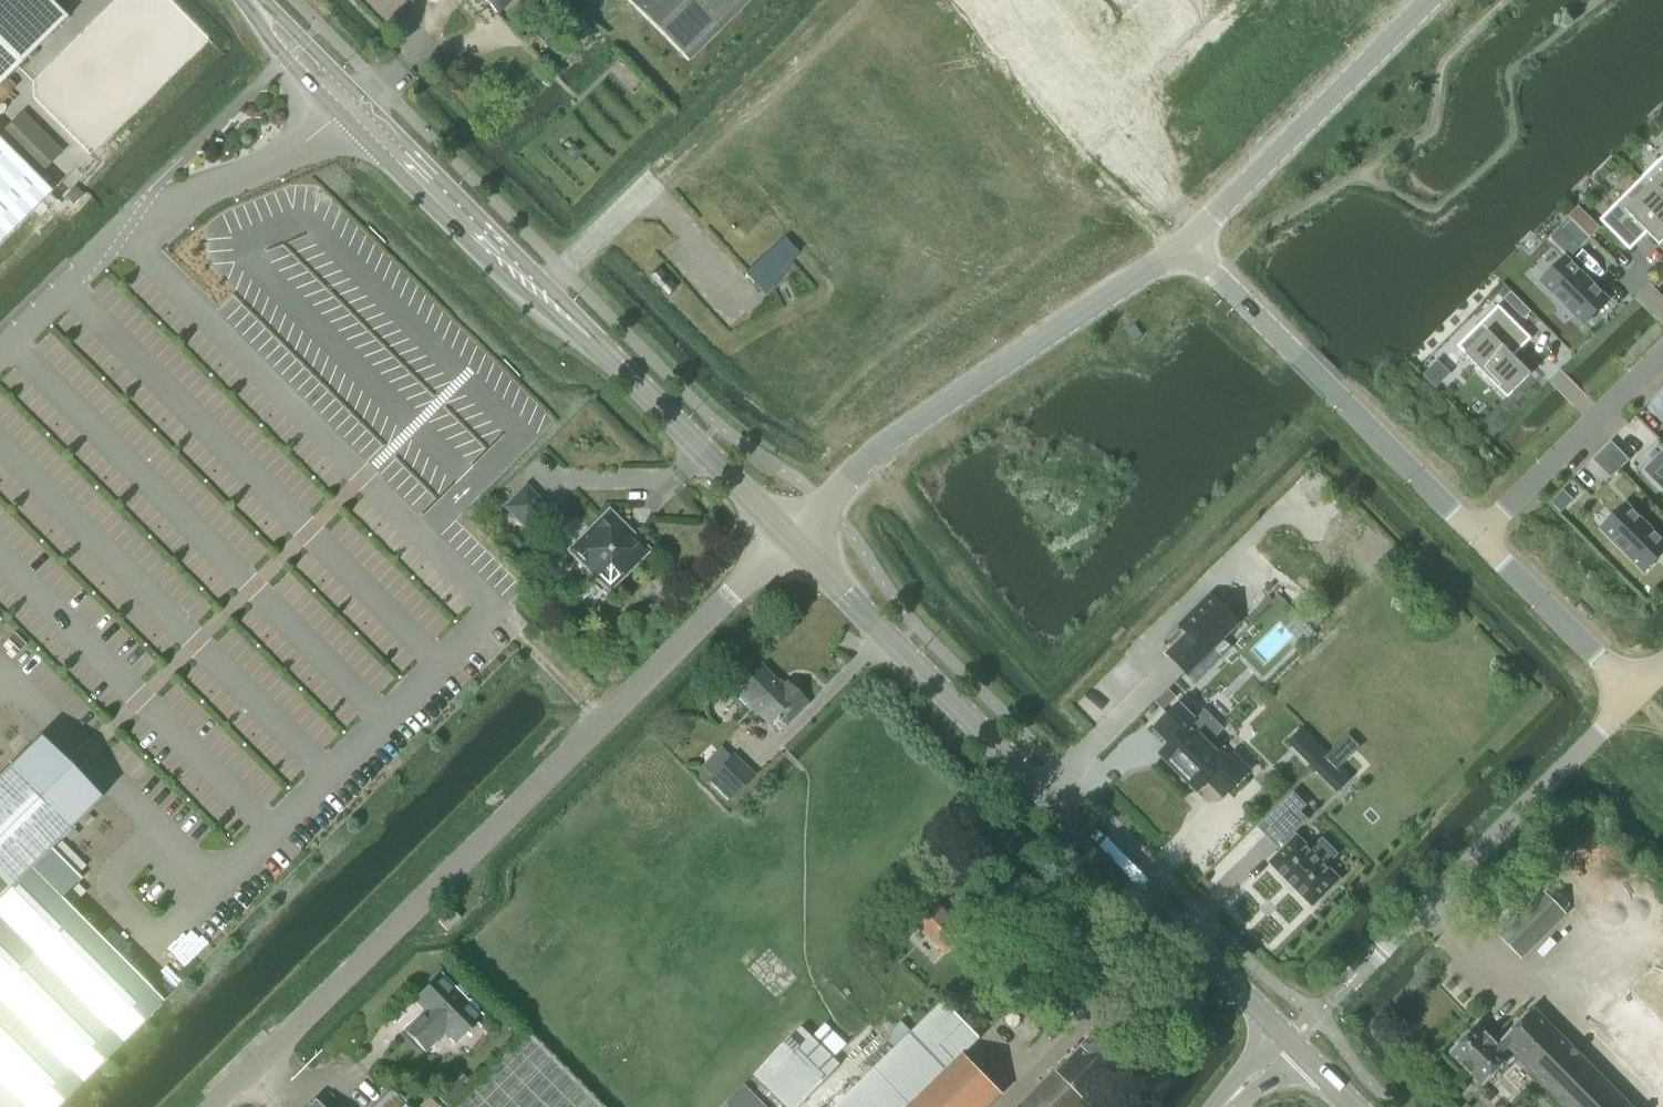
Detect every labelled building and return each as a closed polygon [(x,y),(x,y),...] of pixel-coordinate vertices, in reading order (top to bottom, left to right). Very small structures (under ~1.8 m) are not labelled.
[(67,18),(50,0),(0,0),(0,85),(67,18)] [(495,9),(505,0),(486,0),(495,9)] [(689,61),(750,0),(628,0),(689,61)] [(57,155),(19,117),(0,135),(38,174),(57,155)] [(0,140),(0,242),(51,191),(0,140)] [(566,152),(573,158),(579,152),(573,145),(566,152)] [(1641,180),(1662,202),(1662,157),(1641,180)] [(1662,242),(1662,202),(1641,180),(1600,220),(1630,250),(1648,233),(1660,245),(1662,242)] [(1579,207),(1570,217),(1591,238),(1600,228),(1579,207)] [(1581,248),(1591,238),(1572,220),(1562,229),(1581,248)] [(783,240),(744,276),(757,290),(797,254),(783,240)] [(1585,324),(1609,301),(1566,258),(1542,281),(1585,324)] [(1524,318),(1530,312),(1512,292),(1506,298),(1524,318)] [(1514,356),(1532,339),(1499,306),(1458,347),(1508,397),(1532,374),(1514,356)] [(1438,363),(1424,376),(1437,389),(1451,376),(1438,363)] [(1621,469),(1630,460),(1611,441),(1602,450),(1621,469)] [(1611,479),(1621,469),(1602,450),(1592,460),(1611,479)] [(1647,470),(1662,486),(1662,454),(1647,470)] [(525,484),(502,507),(525,530),(548,507),(525,484)] [(1662,554),(1662,542),(1626,505),(1602,528),(1645,571),(1662,554)] [(608,513),(571,551),(599,578),(609,568),(619,578),(637,560),(639,561),(650,551),(639,540),(637,541),(608,513)] [(1211,595),(1184,622),(1190,629),(1193,626),(1213,648),(1239,623),(1211,595)] [(1190,629),(1166,652),(1187,674),(1213,648),(1193,626),(1190,629)] [(786,682),(782,687),(762,668),(737,693),(768,724),(777,715),(786,725),(808,703),(786,682)] [(1179,701),(1158,723),(1174,738),(1159,754),(1180,775),(1211,744),(1210,743),(1224,729),(1204,709),(1196,717),(1179,701)] [(1288,742),(1313,767),(1319,773),(1330,785),(1338,792),(1354,776),(1348,769),(1328,750),(1325,748),(1304,726),(1288,742)] [(1347,734),(1336,745),(1348,757),(1359,746),(1347,734)] [(1211,744),(1180,775),(1182,777),(1181,784),(1187,790),(1194,789),(1195,791),(1210,775),(1227,792),(1248,770),(1231,753),(1226,759),(1211,744)] [(736,792),(753,776),(734,755),(717,772),(736,792)] [(151,989),(61,899),(81,879),(51,849),(71,829),(9,767),(0,776),(0,1106),(33,1106),(151,989)] [(1294,793),(1266,821),(1285,841),(1287,839),(1287,840),(1290,842),(1290,843),(1270,862),(1313,906),(1341,879),(1326,864),(1337,854),(1323,839),(1312,850),(1298,835),(1297,836),(1296,835),(1294,833),(1307,819),(1300,812),(1306,805),(1294,793)] [(1520,956),(1564,912),(1545,893),(1501,937),(1520,956)] [(912,911),(898,924),(906,930),(916,920),(946,950),(964,932),(930,897),(914,913),(912,911)] [(451,909),(438,921),(447,931),(460,918),(451,909)] [(1632,973),(1662,1004),(1662,943),(1632,973)] [(418,1017),(405,1029),(426,1050),(445,1031),(455,1042),(481,1016),(477,1012),(478,1007),(475,1003),(471,1000),(466,1000),(465,1000),(440,975),(415,1001),(426,1013),(420,1019),(418,1017)] [(874,1068),(834,1106),(989,1106),(1003,1094),(964,1054),(981,1038),(944,1000),(925,1019),(915,1009),(902,1022),(912,1031),(874,1068)] [(1572,1046),(1534,1008),(1502,1040),(1500,1039),(1497,1043),(1487,1033),(1478,1025),(1450,1052),(1484,1086),(1515,1055),(1567,1106),(1632,1106),(1572,1046)] [(833,1057),(846,1044),(826,1024),(812,1037),(802,1027),(755,1075),(788,1106),(798,1106),(840,1064),(833,1057)] [(1087,1104),(1086,1103),(1132,1059),(1102,1028),(1057,1072),(1056,1071),(1019,1106),(1085,1106),(1087,1104)] [(452,1106),(602,1106),(527,1032),(452,1106)] [(745,1085),(722,1106),(766,1106),(745,1085)] [(438,1106),(429,1097),(420,1106),(421,1106),(437,1106),(438,1106)]
